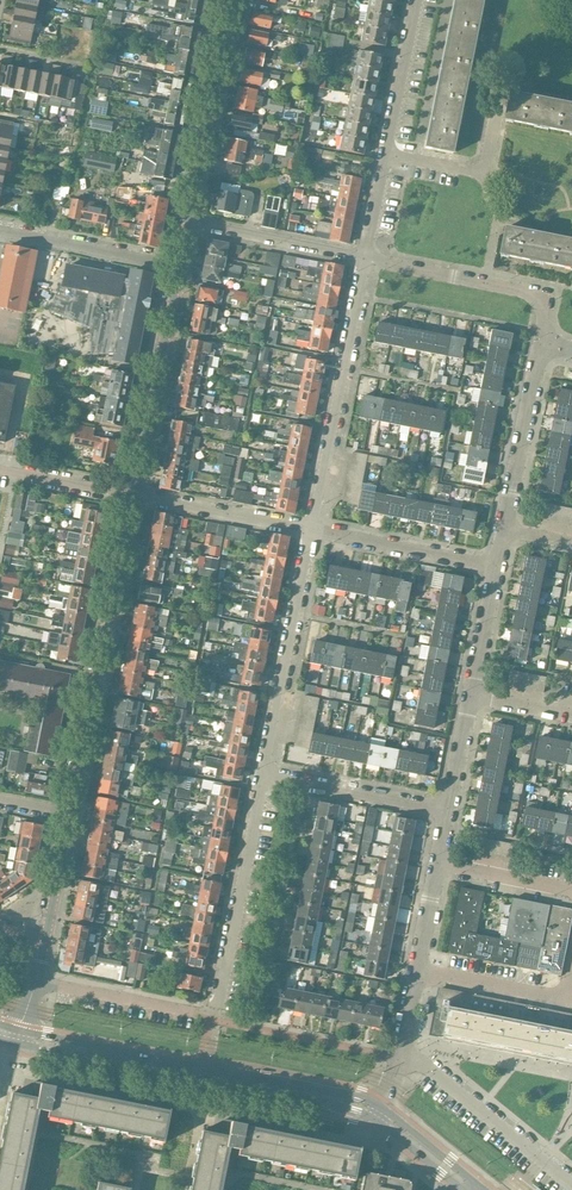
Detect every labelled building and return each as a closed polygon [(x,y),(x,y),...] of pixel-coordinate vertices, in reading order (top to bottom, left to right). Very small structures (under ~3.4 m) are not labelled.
[(15,4),(37,8),(38,0),(16,0),(15,4)] [(173,8),(203,14),(206,3),(192,0),(188,0),(187,5),(174,3),(173,8)] [(329,0),(317,0),(315,8),(321,10),(327,11),(329,0)] [(335,7),(345,9),(347,0),(336,0),(335,7)] [(392,4),(373,0),(369,0),(366,13),(389,18),(392,4)] [(452,25),(429,142),(425,141),(424,148),(452,154),(466,85),(466,84),(466,83),(470,65),(483,0),(457,0),(452,25)] [(37,8),(15,4),(14,13),(11,12),(11,11),(3,9),(2,14),(34,21),(37,8)] [(165,13),(167,7),(152,4),(151,10),(165,13)] [(164,13),(163,18),(201,26),(203,14),(173,8),(167,7),(165,13),(164,13)] [(345,9),(335,7),(333,17),(343,19),(345,9)] [(111,11),(111,22),(121,23),(122,12),(111,11)] [(387,32),(389,18),(366,13),(360,12),(357,26),(363,28),(387,32)] [(281,18),(253,13),(251,25),(269,29),(270,22),(280,24),(281,18)] [(34,21),(2,14),(1,19),(9,21),(9,19),(12,20),(11,28),(32,33),(34,21)] [(294,27),(306,29),(307,21),(295,19),(294,27)] [(146,25),(145,32),(148,33),(159,35),(160,35),(167,36),(168,37),(198,42),(200,30),(182,27),(171,25),(169,30),(146,25)] [(310,35),(320,36),(321,27),(311,26),(310,35)] [(32,33),(11,28),(9,36),(4,34),(3,40),(29,45),(32,33)] [(387,32),(363,28),(360,42),(384,47),(387,32)] [(292,48),(294,38),(282,36),(281,37),(250,31),(247,43),(270,48),(272,41),(281,43),(280,46),(292,48)] [(344,37),(330,34),(328,41),(343,43),(344,37)] [(160,35),(160,40),(167,42),(166,48),(178,51),(196,54),(198,42),(168,37),(167,36),(160,35)] [(343,43),(328,41),(327,47),(342,50),(343,43)] [(109,48),(107,54),(117,56),(118,50),(109,48)] [(156,58),(156,54),(135,49),(135,54),(147,57),(156,58)] [(264,53),(246,49),(243,63),(261,67),(263,58),(274,61),(275,57),(285,59),(286,54),(264,50),(264,53)] [(196,54),(178,51),(177,57),(165,54),(164,60),(193,66),(196,54)] [(382,56),(358,52),(356,66),(379,70),(382,56)] [(17,69),(8,67),(9,64),(11,65),(12,57),(7,56),(1,88),(13,90),(17,69)] [(154,65),(156,58),(147,57),(146,63),(154,65)] [(26,71),(17,69),(13,90),(25,93),(32,61),(27,60),(25,68),(27,68),(26,71)] [(193,66),(164,60),(163,65),(174,67),(173,74),(191,77),(193,66)] [(42,74),(36,73),(33,72),(34,69),(35,70),(37,62),(32,61),(25,93),(37,95),(42,74)] [(50,75),(42,74),(37,95),(50,98),(56,66),(51,65),(49,72),(51,73),(50,75)] [(66,79),(57,77),(58,74),(59,74),(61,67),(56,66),(50,98),(62,100),(66,79)] [(379,70),(356,66),(353,80),(376,85),(379,70)] [(252,70),(242,68),(241,75),(239,75),(238,81),(239,82),(239,83),(247,84),(247,85),(266,88),(267,79),(261,78),(263,72),(252,70)] [(151,86),(152,81),(153,72),(141,70),(140,79),(139,79),(139,80),(130,79),(130,82),(151,86)] [(74,103),(77,87),(80,76),(74,75),(73,80),(66,79),(62,100),(71,102),(74,103)] [(190,82),(173,78),(171,85),(158,83),(157,88),(187,94),(190,82)] [(376,85),(353,80),(350,94),(373,99),(376,85)] [(150,91),(151,86),(130,82),(129,87),(137,89),(150,91)] [(81,87),(77,87),(74,103),(71,102),(69,109),(79,111),(81,96),(80,96),(81,87)] [(187,94),(157,88),(156,93),(169,95),(168,102),(185,106),(187,94)] [(263,98),(264,93),(238,88),(236,99),(261,104),(283,108),(287,109),(288,104),(284,103),(284,102),(263,98)] [(519,97),(519,94),(512,92),(506,121),(571,133),(571,108),(519,97)] [(373,99),(350,94),(347,108),(371,113),(373,99)] [(105,116),(108,103),(92,99),(89,113),(105,116)] [(283,108),(261,104),(236,99),(234,109),(253,113),(254,107),(260,109),(281,113),(283,108)] [(185,106),(168,102),(167,108),(153,106),(152,110),(183,117),(185,106)] [(371,113),(347,108),(344,122),(368,127),(371,113)] [(183,117),(152,110),(151,116),(165,118),(163,125),(180,129),(183,117)] [(249,133),(251,123),(252,117),(233,113),(230,129),(249,133)] [(261,125),(263,117),(252,115),(252,117),(251,123),(261,125)] [(67,116),(66,125),(73,127),(75,117),(67,116)] [(110,132),(112,122),(92,118),(90,128),(110,132)] [(0,120),(0,133),(12,135),(14,123),(0,120)] [(368,127),(344,122),(342,136),(365,141),(368,127)] [(177,145),(180,133),(155,129),(153,135),(148,134),(147,139),(177,145)] [(0,133),(0,146),(9,148),(12,135),(0,133)] [(275,135),(260,133),(259,140),(274,143),(275,135)] [(365,141),(342,136),(339,151),(362,156),(365,141)] [(177,145),(147,139),(146,144),(159,147),(158,153),(175,156),(177,145)] [(228,139),(226,150),(262,157),(263,154),(263,153),(256,151),(256,150),(246,148),(247,143),(228,139)] [(275,153),(285,155),(287,146),(277,144),(275,153)] [(321,150),(303,147),(304,144),(300,144),(298,156),(319,161),(321,150)] [(0,146),(0,159),(7,160),(9,148),(0,146)] [(226,150),(224,161),(242,165),(243,159),(261,163),(261,161),(269,163),(270,159),(271,156),(263,154),(262,157),(226,150)] [(85,153),(82,167),(113,173),(116,160),(85,153)] [(175,156),(158,153),(157,160),(143,157),(142,162),(173,168),(175,156)] [(142,162),(140,174),(153,177),(170,180),(173,168),(142,162)] [(358,191),(360,180),(341,176),(340,182),(319,178),(318,183),(332,186),(358,191)] [(67,199),(69,187),(55,184),(53,196),(67,199)] [(356,201),(358,191),(332,186),(331,191),(338,192),(337,197),(356,201)] [(438,200),(449,202),(451,187),(440,186),(438,200)] [(129,199),(132,188),(117,188),(117,190),(116,196),(129,199)] [(112,215),(116,196),(117,190),(110,189),(106,208),(90,205),(90,204),(71,200),(68,218),(103,225),(104,218),(111,219),(112,215)] [(238,195),(217,191),(214,210),(244,216),(248,197),(248,194),(247,192),(239,190),(238,195)] [(470,192),(468,206),(480,207),(481,194),(470,192)] [(356,201),(337,197),(330,196),(329,202),(319,200),(318,205),(353,212),(356,201)] [(166,208),(168,202),(166,202),(166,201),(148,197),(146,204),(134,201),(133,207),(164,213),(165,208),(166,208)] [(353,212),(318,205),(317,210),(334,214),(333,219),(351,222),(353,212)] [(163,218),(164,213),(133,207),(132,212),(136,213),(135,219),(143,221),(163,225),(164,218),(163,218)] [(278,213),(264,210),(261,227),(275,229),(278,213)] [(301,216),(290,214),(288,221),(299,223),(301,216)] [(351,222),(333,219),(332,225),(317,222),(317,227),(349,233),(351,222)] [(162,231),(163,225),(143,221),(142,227),(123,223),(122,229),(128,230),(159,236),(160,231),(162,231)] [(112,227),(110,238),(116,239),(117,240),(119,228),(112,227)] [(349,233),(317,227),(316,231),(330,234),(329,240),(347,244),(349,233)] [(514,232),(515,228),(508,227),(502,255),(571,269),(571,243),(514,232)] [(456,247),(471,250),(474,232),(459,229),(456,247)] [(159,236),(128,230),(127,235),(140,237),(138,244),(157,248),(157,247),(159,247),(160,241),(158,241),(159,236)] [(227,245),(208,241),(205,252),(207,252),(206,256),(224,260),(227,245)] [(0,278),(0,308),(23,313),(36,253),(6,247),(0,278)] [(280,255),(266,252),(263,266),(270,268),(277,269),(280,255)] [(283,255),(281,266),(294,269),(296,258),(283,255)] [(240,268),(223,265),(224,260),(206,256),(204,267),(239,274),(240,268)] [(342,267),(317,262),(316,268),(308,267),(307,271),(340,278),(342,267)] [(135,364),(145,309),(148,309),(150,300),(147,299),(152,276),(131,272),(129,281),(122,279),(122,278),(66,267),(65,269),(60,293),(57,292),(49,312),(90,329),(90,355),(114,354),(113,360),(135,364)] [(239,274),(204,267),(202,280),(220,283),(221,277),(238,280),(239,274)] [(270,268),(268,275),(276,277),(277,269),(270,268)] [(280,270),(279,277),(286,278),(287,279),(287,278),(288,272),(280,270)] [(340,278),(307,271),(306,276),(314,278),(313,283),(338,288),(340,278)] [(286,278),(279,277),(277,287),(284,289),(286,278)] [(338,288),(313,283),(312,289),(304,288),(303,293),(336,299),(338,288)] [(223,291),(199,286),(197,292),(195,293),(194,298),(196,299),(196,301),(215,304),(217,295),(222,297),(223,291)] [(265,286),(263,297),(270,298),(271,298),(271,297),(273,288),(265,286)] [(234,291),(232,300),(245,302),(247,293),(234,291)] [(336,299),(303,293),(302,298),(317,301),(316,306),(334,310),(336,299)] [(219,311),(213,310),(213,309),(195,305),(192,318),(217,323),(224,325),(225,320),(218,318),(219,317),(220,312),(219,311)] [(260,306),(258,314),(266,316),(268,308),(260,306)] [(334,310),(316,306),(315,312),(295,308),(294,313),(332,320),(334,310)] [(330,331),(332,320),(294,313),(293,318),(313,321),(312,327),(330,331)] [(258,316),(255,330),(263,332),(266,318),(258,316)] [(217,323),(192,318),(189,331),(208,335),(213,336),(215,334),(216,330),(215,328),(216,324),(217,324),(217,323)] [(229,318),(228,325),(238,327),(239,320),(229,318)] [(392,326),(378,323),(374,342),(388,345),(392,326)] [(407,329),(392,326),(388,345),(403,348),(407,329)] [(328,342),(330,331),(312,327),(310,333),(295,330),(294,334),(296,335),(296,336),(328,342)] [(421,332),(407,329),(403,348),(417,351),(421,332)] [(269,344),(281,345),(283,331),(270,330),(269,344)] [(511,335),(492,331),(489,345),(508,349),(511,335)] [(435,335),(421,332),(417,351),(431,354),(435,335)] [(449,337),(435,335),(431,354),(446,357),(449,337)] [(328,342),(296,336),(295,340),(309,342),(307,349),(326,352),(328,342)] [(464,340),(449,337),(446,357),(460,360),(464,340)] [(213,345),(188,340),(186,352),(211,356),(212,357),(213,351),(212,351),(213,345)] [(508,349),(489,345),(486,360),(505,364),(508,349)] [(209,367),(211,356),(186,352),(184,362),(208,367),(209,367)] [(323,364),(302,359),(302,357),(298,356),(299,355),(293,354),(291,363),(304,365),(303,370),(321,374),(323,364)] [(247,355),(246,363),(254,365),(255,357),(247,355)] [(505,364),(486,360),(483,374),(502,378),(505,364)] [(206,378),(208,367),(184,362),(181,373),(206,378)] [(254,365),(246,363),(244,371),(252,372),(254,365)] [(411,379),(413,371),(408,370),(409,369),(400,368),(398,376),(411,379)] [(132,375),(105,370),(104,377),(92,374),(91,380),(96,381),(129,388),(130,383),(133,382),(134,377),(132,376),(132,375)] [(319,385),(321,374),(303,370),(302,377),(285,373),(284,378),(319,385)] [(207,378),(206,378),(181,373),(179,385),(198,388),(205,390),(207,378)] [(502,378),(483,374),(480,389),(499,393),(502,378)] [(247,386),(248,379),(241,377),(240,384),(247,386)] [(317,396),(319,385),(284,378),(283,383),(300,386),(299,392),(317,396)] [(128,392),(129,388),(96,381),(96,386),(108,388),(106,397),(127,401),(127,400),(130,399),(131,394),(128,392)] [(3,443),(15,386),(0,383),(0,443),(3,443)] [(197,394),(198,388),(179,385),(177,396),(196,399),(205,401),(212,403),(213,398),(197,394)] [(244,408),(248,390),(239,388),(237,396),(234,395),(232,406),(244,408)] [(499,393),(480,389),(477,403),(497,407),(499,393)] [(317,396),(299,392),(291,390),(290,396),(280,394),(279,399),(288,401),(315,406),(317,396)] [(561,390),(558,404),(571,407),(571,392),(561,390)] [(128,409),(129,404),(126,403),(127,401),(106,397),(100,396),(98,405),(92,404),(91,408),(97,409),(124,414),(125,410),(128,409)] [(204,406),(205,401),(196,399),(177,396),(175,407),(194,411),(195,405),(204,406)] [(373,398),(363,396),(359,418),(369,420),(373,398)] [(383,400),(373,398),(369,420),(379,422),(383,400)] [(394,402),(383,400),(379,422),(389,424),(394,402)] [(313,417),(315,406),(288,401),(286,416),(297,419),(298,414),(313,417)] [(404,404),(394,402),(389,424),(399,426),(404,404)] [(497,407),(477,403),(474,418),(494,421),(497,407)] [(413,406),(404,404),(399,426),(409,428),(413,406)] [(558,404),(555,418),(571,422),(571,407),(558,404)] [(424,408),(413,406),(409,428),(419,430),(424,408)] [(434,410),(424,408),(419,430),(429,432),(434,410)] [(123,419),(124,414),(97,409),(95,422),(121,427),(122,426),(124,426),(125,421),(123,419)] [(444,412),(434,410),(429,432),(440,434),(444,412)] [(198,412),(195,425),(222,430),(233,432),(236,433),(239,420),(198,412)] [(494,421),(474,418),(472,432),(491,436),(494,421)] [(555,418),(552,432),(571,436),(571,434),(571,422),(555,418)] [(191,425),(172,421),(170,433),(189,436),(191,425)] [(305,428),(292,425),(286,424),(284,430),(277,429),(276,433),(308,440),(310,429),(305,428)] [(119,442),(96,438),(92,437),(94,428),(93,428),(93,429),(77,426),(77,425),(76,425),(72,444),(95,449),(92,461),(91,460),(91,461),(115,466),(115,465),(114,465),(118,443),(119,443),(119,442)] [(222,430),(221,437),(231,439),(233,432),(222,430)] [(308,440),(276,433),(264,431),(263,436),(276,438),(276,439),(289,441),(288,447),(306,451),(308,440)] [(491,436),(472,432),(469,446),(488,450),(491,436)] [(571,436),(552,432),(549,447),(569,451),(571,436)] [(198,444),(199,438),(189,436),(170,433),(168,444),(194,449),(197,449),(198,444)] [(192,460),(194,449),(168,444),(166,455),(192,460)] [(488,450),(469,446),(467,445),(465,455),(467,455),(465,467),(476,469),(477,463),(485,464),(488,450)] [(306,451),(288,447),(286,453),(272,450),(271,455),(304,461),(306,451)] [(569,451),(549,447),(546,461),(566,465),(569,451)] [(367,455),(352,452),(350,460),(365,463),(367,455)] [(304,461),(271,455),(265,453),(264,458),(284,462),(283,468),(302,471),(304,461)] [(199,461),(192,460),(166,455),(164,466),(190,471),(197,472),(199,461)] [(224,457),(222,466),(228,467),(230,458),(224,457)] [(431,458),(430,465),(438,466),(439,459),(431,458)] [(365,463),(350,460),(349,467),(364,470),(365,463)] [(396,461),(394,468),(403,470),(405,463),(396,461)] [(566,465),(546,461),(544,476),(563,480),(566,465)] [(476,469),(465,467),(464,472),(461,472),(460,481),(481,486),(485,464),(477,463),(476,469)] [(188,482),(190,471),(164,466),(162,477),(180,481),(188,482)] [(364,470),(349,467),(347,474),(363,477),(364,470)] [(302,471),(283,468),(282,474),(269,471),(268,475),(300,482),(302,471)] [(432,468),(430,475),(438,476),(439,470),(432,468)] [(363,477),(347,474),(346,481),(361,484),(363,477)] [(300,482),(268,475),(267,480),(280,483),(279,489),(297,492),(300,482)] [(563,480),(544,476),(541,491),(560,495),(563,480)] [(180,481),(162,477),(159,488),(178,492),(180,481)] [(361,484),(346,481),(345,488),(360,491),(361,484)] [(370,513),(374,493),(376,485),(363,483),(361,491),(360,491),(358,498),(357,506),(356,510),(370,513)] [(360,491),(345,488),(343,495),(358,498),(360,491)] [(297,492),(279,489),(278,495),(265,492),(264,497),(295,503),(297,492)] [(251,505),(253,494),(234,490),(232,502),(251,505)] [(29,493),(28,496),(18,493),(14,508),(25,511),(43,514),(45,505),(34,503),(36,495),(29,493)] [(385,516),(389,496),(374,493),(370,513),(385,516)] [(358,498),(343,495),(342,503),(357,506),(358,498)] [(295,503),(264,497),(260,496),(259,501),(276,504),(275,510),(293,514),(295,503)] [(403,499),(389,496),(385,516),(399,518),(403,499)] [(418,502),(403,499),(399,518),(414,521),(418,502)] [(432,505),(418,502),(414,521),(428,524),(432,505)] [(82,504),(79,522),(102,526),(104,514),(100,513),(101,507),(82,504)] [(552,505),(544,504),(541,519),(549,520),(552,505)] [(447,508),(432,505),(428,524),(443,527),(447,508)] [(559,507),(552,505),(549,520),(556,522),(559,507)] [(566,508),(559,507),(556,522),(563,523),(566,508)] [(461,511),(447,508),(443,527),(457,530),(461,511)] [(566,508),(563,523),(570,524),(571,514),(571,509),(566,508)] [(475,513),(461,511),(457,530),(472,533),(475,513)] [(180,529),(182,518),(155,513),(153,524),(180,529)] [(102,526),(79,522),(71,520),(70,527),(82,529),(81,536),(101,539),(102,533),(101,532),(102,526)] [(206,535),(213,536),(216,536),(218,525),(206,522),(204,534),(206,535)] [(20,525),(12,524),(10,532),(18,534),(20,525)] [(187,531),(180,529),(153,524),(152,528),(149,527),(148,534),(180,540),(181,535),(186,536),(187,531)] [(222,538),(225,526),(218,525),(216,536),(222,538)] [(243,542),(246,530),(227,526),(223,547),(228,548),(230,539),(243,542)] [(180,540),(148,534),(147,542),(149,543),(148,546),(183,552),(184,547),(179,546),(180,540)] [(286,538),(270,534),(269,540),(254,538),(253,543),(286,549),(288,538),(286,538)] [(206,535),(204,545),(211,547),(213,536),(206,535)] [(101,539),(81,536),(80,542),(67,539),(66,545),(97,551),(98,545),(100,544),(101,539)] [(213,536),(211,547),(220,548),(222,538),(216,536),(213,536)] [(286,549),(253,543),(253,547),(267,550),(266,556),(284,559),(286,549)] [(14,556),(16,546),(7,545),(5,553),(5,554),(14,556)] [(97,551),(66,545),(65,551),(78,553),(77,559),(96,563),(97,556),(96,555),(97,551)] [(148,546),(146,557),(174,563),(175,557),(185,559),(186,553),(183,552),(148,546)] [(211,547),(209,558),(218,559),(220,548),(211,547)] [(284,559),(266,556),(265,561),(251,559),(250,564),(282,570),(284,559)] [(146,557),(144,568),(172,573),(174,563),(146,557)] [(547,560),(527,557),(525,571),(544,575),(547,560)] [(96,563),(77,559),(75,564),(63,562),(60,562),(59,566),(62,567),(92,574),(93,568),(95,568),(96,563)] [(282,570),(250,564),(249,568),(263,571),(262,577),(280,580),(282,570)] [(430,567),(421,565),(417,585),(425,586),(430,587),(433,573),(429,572),(430,567)] [(339,568),(329,566),(325,588),(335,590),(339,568)] [(92,574),(62,567),(61,573),(73,576),(72,582),(90,586),(90,585),(92,585),(93,580),(91,579),(92,574)] [(181,581),(182,575),(163,572),(144,568),(142,580),(160,584),(162,578),(181,581)] [(349,570),(339,568),(335,590),(345,592),(349,570)] [(360,572),(349,570),(345,592),(355,594),(360,572)] [(544,575),(525,571),(522,585),(541,589),(544,575)] [(17,585),(19,575),(3,572),(1,582),(17,585)] [(369,574),(360,572),(355,594),(365,596),(369,574)] [(379,576),(369,574),(365,596),(375,598),(379,576)] [(462,578),(443,574),(440,589),(460,593),(462,578)] [(390,578),(379,576),(375,598),(385,600),(390,578)] [(280,580),(262,577),(260,583),(243,579),(242,584),(278,591),(280,580)] [(400,580),(390,578),(385,600),(395,602),(400,580)] [(410,582),(400,580),(395,602),(406,604),(410,582)] [(278,591),(242,584),(241,589),(259,592),(257,598),(276,602),(278,591)] [(161,586),(160,589),(141,585),(139,592),(138,592),(136,598),(138,599),(138,600),(162,605),(163,596),(168,597),(169,594),(181,596),(182,590),(161,586)] [(541,589),(522,585),(519,600),(538,604),(541,589)] [(89,591),(71,587),(70,594),(57,591),(56,597),(87,603),(88,598),(89,597),(90,592),(89,591)] [(217,601),(219,591),(213,589),(211,597),(210,600),(217,601)] [(460,593),(440,589),(437,604),(457,607),(460,593)] [(209,607),(210,600),(211,597),(203,595),(201,605),(209,607)] [(87,603),(56,597),(55,602),(67,605),(66,611),(86,615),(87,609),(86,608),(87,603)] [(276,602),(257,598),(256,604),(242,601),(241,606),(274,612),(276,602)] [(214,614),(217,601),(210,600),(209,607),(208,613),(214,614)] [(538,604),(519,600),(516,614),(535,618),(538,604)] [(457,607),(437,604),(435,618),(454,622),(457,607)] [(157,609),(137,605),(136,606),(135,607),(134,610),(135,611),(134,616),(166,623),(167,618),(156,615),(157,609)] [(271,623),(274,612),(241,606),(240,610),(247,612),(246,618),(245,622),(264,626),(264,622),(271,623)] [(313,606),(312,615),(322,617),(323,608),(313,606)] [(86,615),(66,611),(65,617),(52,615),(51,620),(82,626),(83,621),(84,621),(86,615)] [(535,618),(516,614),(513,628),(532,632),(535,618)] [(165,628),(166,623),(134,616),(133,621),(132,622),(131,625),(132,627),(152,632),(154,625),(165,628)] [(207,629),(217,630),(219,618),(209,616),(207,629)] [(454,622),(435,618),(432,632),(451,636),(454,622)] [(82,626),(51,620),(50,626),(63,628),(62,635),(81,639),(82,633),(81,632),(82,626)] [(267,643),(269,632),(262,631),(263,628),(244,625),(241,638),(249,640),(267,643)] [(152,632),(132,627),(132,628),(130,629),(129,632),(131,634),(130,638),(162,645),(163,640),(151,637),(152,632)] [(532,632),(513,628),(510,642),(530,646),(532,632)] [(451,636),(432,632),(429,646),(448,650),(451,636)] [(81,639),(62,635),(60,641),(48,638),(47,644),(77,650),(78,645),(80,644),(81,639)] [(162,645),(130,638),(129,643),(127,644),(126,647),(128,649),(127,650),(148,654),(149,648),(161,650),(162,645)] [(267,643),(249,640),(248,645),(234,643),(233,647),(265,654),(267,643)] [(560,641),(556,660),(571,663),(571,657),(571,643),(560,641)] [(324,644),(314,642),(310,663),(320,665),(324,644)] [(530,646),(510,642),(507,658),(527,661),(530,646)] [(77,650),(47,644),(45,650),(58,652),(57,659),(75,662),(76,661),(77,656),(76,655),(77,650)] [(334,646),(324,644),(320,665),(330,667),(334,646)] [(344,648),(334,646),(330,667),(340,669),(344,648)] [(448,650),(429,646),(426,661),(445,664),(448,650)] [(265,654),(233,647),(232,652),(246,655),(245,661),(263,665),(265,654)] [(354,650),(344,648),(340,669),(350,671),(354,650)] [(148,654),(127,650),(126,651),(125,654),(126,656),(125,661),(157,667),(158,662),(146,660),(148,654)] [(365,652),(354,650),(350,671),(360,673),(365,652)] [(375,654),(365,652),(360,673),(370,675),(375,654)] [(384,656),(375,654),(370,675),(380,677),(384,656)] [(395,658),(384,656),(380,677),(391,679),(395,658)] [(157,667),(125,661),(124,665),(122,666),(122,669),(123,671),(123,672),(143,676),(144,670),(156,672),(157,667)] [(263,665),(245,661),(244,667),(231,664),(230,669),(261,675),(263,665)] [(445,664),(426,661),(423,675),(442,679),(445,664)] [(64,704),(63,704),(63,702),(61,702),(61,703),(56,702),(58,692),(60,692),(61,692),(62,691),(63,691),(64,690),(64,689),(64,688),(64,687),(64,686),(63,685),(62,684),(61,684),(57,683),(58,677),(55,677),(56,674),(43,672),(43,669),(43,668),(43,667),(42,666),(41,666),(41,665),(40,665),(39,665),(38,665),(37,666),(36,667),(35,670),(0,663),(0,691),(40,699),(35,728),(28,727),(23,752),(54,758),(64,704)] [(200,676),(215,679),(216,672),(201,669),(200,676)] [(261,675),(230,669),(228,669),(227,673),(235,675),(233,682),(241,684),(241,682),(259,686),(261,675)] [(518,672),(511,670),(508,686),(515,687),(518,672)] [(143,676),(123,672),(121,673),(120,676),(122,678),(121,682),(153,689),(154,684),(142,682),(143,676)] [(525,673),(518,672),(515,687),(522,689),(525,673)] [(532,675),(525,673),(522,689),(529,690),(532,675)] [(442,679),(423,675),(420,689),(440,693),(442,679)] [(539,676),(532,675),(529,690),(536,691),(539,676)] [(547,678),(539,676),(536,691),(544,693),(547,678)] [(150,701),(153,689),(121,682),(120,687),(118,689),(117,692),(118,693),(118,694),(150,701)] [(210,684),(199,682),(197,691),(209,693),(210,684)] [(305,685),(304,692),(314,694),(316,688),(305,685)] [(178,687),(177,694),(185,695),(187,689),(178,687)] [(255,706),(257,695),(239,692),(240,690),(233,689),(232,697),(223,695),(222,700),(255,706)] [(440,693),(420,689),(418,689),(416,698),(418,698),(416,710),(427,712),(429,705),(437,707),(440,693)] [(356,696),(349,694),(345,694),(344,700),(354,702),(356,696)] [(183,704),(185,697),(178,695),(176,702),(183,704)] [(203,703),(205,697),(195,695),(194,702),(203,703)] [(319,699),(303,696),(302,703),(317,706),(319,699)] [(142,711),(143,704),(117,699),(117,700),(115,700),(114,706),(116,706),(114,713),(149,720),(151,713),(142,711)] [(255,706),(222,700),(221,704),(236,707),(235,713),(253,717),(255,706)] [(317,706),(302,703),(300,710),(316,713),(317,706)] [(197,717),(200,706),(193,705),(191,715),(197,717)] [(427,712),(416,710),(415,715),(413,715),(411,724),(432,729),(437,707),(429,705),(427,712)] [(184,726),(187,711),(178,709),(175,725),(184,726)] [(316,713),(300,710),(299,717),(314,720),(316,713)] [(148,727),(149,720),(114,713),(113,719),(112,719),(110,725),(112,725),(111,727),(132,731),(133,724),(148,727)] [(226,717),(225,722),(251,727),(253,717),(235,713),(233,719),(226,717)] [(314,720),(299,717),(298,724),(313,727),(314,720)] [(192,726),(193,719),(186,718),(184,725),(189,726),(192,726)] [(249,737),(251,727),(225,722),(223,733),(249,737)] [(513,727),(494,723),(491,738),(510,742),(513,727)] [(313,727),(298,724),(296,732),(311,735),(312,734),(313,727)] [(351,762),(355,742),(356,734),(342,731),(340,739),(337,759),(351,762)] [(141,738),(110,732),(109,738),(108,738),(107,744),(126,748),(127,741),(140,744),(141,738)] [(311,735),(296,732),(295,739),(310,742),(311,735)] [(247,748),(249,737),(223,733),(221,743),(247,748)] [(427,735),(421,734),(416,733),(415,741),(425,743),(427,735)] [(310,742),(309,749),(308,753),(322,756),(325,737),(312,734),(311,735),(310,742)] [(337,759),(340,739),(325,737),(322,756),(337,759)] [(551,739),(541,737),(536,759),(547,761),(551,739)] [(510,742),(491,738),(488,752),(508,756),(510,742)] [(310,742),(295,739),(293,746),(309,749),(310,742)] [(561,741),(551,739),(547,761),(557,763),(561,741)] [(571,743),(561,741),(557,763),(567,765),(571,743)] [(173,742),(171,753),(179,754),(181,743),(173,742)] [(365,764),(369,745),(355,742),(351,762),(365,764)] [(247,748),(221,743),(220,748),(227,749),(226,755),(244,759),(247,748)] [(126,748),(107,744),(106,750),(107,751),(105,757),(136,763),(137,757),(125,755),(126,748)] [(383,748),(369,745),(365,764),(379,767),(383,748)] [(190,759),(192,749),(188,748),(185,747),(182,758),(190,759)] [(398,751),(383,748),(379,767),(394,770),(398,751)] [(6,771),(23,775),(24,774),(28,754),(10,751),(6,771)] [(412,754),(398,751),(394,770),(408,773),(412,754)] [(508,756),(488,752),(485,767),(505,771),(508,756)] [(427,757),(412,754),(408,773),(423,776),(427,757)] [(242,769),(244,759),(226,755),(225,761),(205,757),(204,762),(205,762),(242,769)] [(175,771),(178,758),(167,756),(165,769),(166,769),(175,771)] [(134,775),(136,763),(105,757),(104,762),(103,762),(102,768),(121,772),(134,775)] [(182,762),(181,762),(179,772),(196,775),(197,770),(187,768),(188,763),(182,762)] [(205,762),(204,767),(216,769),(215,775),(240,780),(242,769),(205,762)] [(505,771),(485,767),(483,781),(502,785),(505,771)] [(121,772),(102,768),(101,774),(102,775),(101,781),(131,787),(133,781),(120,778),(121,772)] [(173,782),(175,771),(166,769),(163,781),(173,782)] [(48,796),(51,780),(24,774),(23,775),(22,781),(27,782),(26,791),(39,794),(39,795),(44,796),(45,795),(48,796)] [(535,783),(537,776),(529,774),(528,781),(535,783)] [(184,789),(186,777),(179,775),(176,787),(184,789)] [(131,787),(101,781),(100,786),(98,786),(97,791),(98,792),(98,793),(126,798),(127,792),(130,792),(131,787)] [(502,785),(483,781),(480,795),(499,799),(502,785)] [(161,792),(169,793),(170,786),(163,785),(161,792)] [(236,800),(238,790),(229,788),(220,786),(213,785),(212,791),(201,789),(200,793),(210,795),(236,800)] [(176,789),(175,797),(176,798),(184,799),(186,790),(176,789)] [(165,809),(168,795),(160,793),(159,798),(162,799),(160,808),(165,809)] [(234,811),(236,800),(210,795),(208,806),(216,807),(234,811)] [(499,799),(480,795),(477,810),(496,813),(499,799)] [(129,804),(97,798),(97,799),(95,800),(95,803),(96,805),(95,810),(127,816),(129,804)] [(184,803),(175,802),(174,810),(180,812),(180,808),(182,809),(184,803)] [(318,802),(316,817),(335,821),(338,806),(318,802)] [(232,822),(234,811),(216,807),(208,806),(206,805),(205,811),(199,810),(198,815),(232,822)] [(541,811),(527,808),(523,827),(538,830),(541,811)] [(125,827),(127,816),(95,810),(94,814),(92,815),(91,818),(93,820),(93,821),(113,825),(125,827)] [(496,813),(477,810),(474,824),(493,828),(496,813)] [(556,814),(541,811),(538,830),(552,833),(556,814)] [(167,812),(166,819),(173,821),(174,813),(167,812)] [(570,816),(556,814),(552,833),(566,836),(570,816)] [(230,832),(232,822),(198,815),(197,820),(213,823),(212,828),(230,832)] [(316,817),(313,831),(333,835),(340,837),(341,831),(342,823),(335,821),(316,817)] [(414,821),(394,817),(391,832),(411,836),(414,821)] [(165,819),(164,827),(171,828),(173,821),(166,819),(165,819)] [(113,825),(93,821),(92,821),(91,822),(90,825),(91,827),(90,831),(122,838),(123,833),(112,831),(113,825)] [(42,826),(21,822),(18,835),(39,839),(42,826)] [(161,824),(154,822),(152,829),(159,831),(161,824)] [(359,841),(360,836),(362,827),(355,825),(353,833),(352,839),(359,841)] [(228,843),(230,832),(212,828),(205,827),(202,838),(228,843)] [(136,829),(135,836),(147,838),(148,831),(136,829)] [(122,838),(90,831),(89,836),(88,837),(87,840),(88,842),(88,843),(108,847),(110,841),(121,843),(122,838)] [(313,831),(310,846),(330,850),(333,835),(313,831)] [(341,831),(340,837),(352,839),(353,833),(341,831)] [(411,836),(391,832),(388,847),(408,851),(411,836)] [(39,839),(18,835),(16,848),(38,852),(39,847),(38,846),(39,839)] [(485,839),(478,837),(475,853),(482,854),(485,839)] [(226,854),(228,843),(202,838),(200,849),(226,854)] [(492,840),(485,839),(482,854),(489,855),(492,840)] [(499,842),(492,840),(489,855),(496,857),(499,842)] [(177,844),(166,841),(164,852),(173,854),(175,854),(177,844)] [(506,843),(499,842),(496,857),(503,858),(506,843)] [(108,847),(88,843),(86,844),(86,847),(87,849),(86,854),(118,861),(119,855),(107,853),(108,847)] [(514,845),(506,843),(503,858),(511,860),(514,845)] [(156,854),(158,845),(156,844),(155,845),(148,844),(147,852),(156,854)] [(310,846),(307,860),(327,864),(330,850),(310,846)] [(408,851),(388,847),(386,861),(405,865),(408,851)] [(38,852),(16,848),(13,861),(34,865),(36,859),(37,858),(38,852)] [(224,864),(226,854),(200,849),(194,848),(192,858),(224,864)] [(171,866),(173,854),(164,852),(162,865),(171,866)] [(118,861),(86,854),(85,858),(83,860),(82,863),(84,864),(83,865),(104,870),(105,863),(117,865),(118,861)] [(143,857),(141,866),(153,868),(155,860),(143,857)] [(224,864),(192,858),(191,862),(204,865),(203,871),(221,875),(224,864)] [(307,860),(304,874),(324,878),(327,864),(307,860)] [(34,865),(13,861),(11,871),(31,880),(34,865)] [(405,865),(386,861),(383,875),(403,879),(405,865)] [(104,870),(83,865),(82,866),(81,869),(82,871),(81,876),(113,883),(114,878),(102,875),(104,870)] [(31,880),(11,871),(4,876),(15,893),(20,889),(20,888),(31,880)] [(160,871),(158,883),(164,885),(167,872),(160,871)] [(324,878),(304,874),(301,888),(321,892),(324,878)] [(403,879),(383,875),(380,889),(400,893),(403,879)] [(0,878),(0,902),(9,895),(11,896),(15,893),(4,876),(0,878)] [(220,884),(201,880),(200,886),(186,883),(185,889),(217,895),(220,884)] [(110,887),(80,881),(80,883),(78,883),(78,887),(79,888),(78,893),(107,899),(110,887)] [(301,888),(298,903),(318,907),(321,892),(301,888)] [(485,892),(461,888),(448,953),(514,966),(519,943),(505,940),(476,935),(485,892)] [(217,895),(185,889),(184,894),(198,896),(197,902),(215,906),(217,895)] [(400,893),(380,889),(377,904),(397,908),(400,893)] [(143,892),(140,901),(148,903),(150,894),(143,892)] [(107,899),(78,893),(76,899),(75,899),(74,904),(75,905),(75,906),(105,912),(106,912),(107,907),(106,905),(107,899)] [(550,906),(513,898),(505,940),(519,943),(542,948),(550,906)] [(215,906),(197,902),(196,907),(182,905),(181,910),(213,916),(215,906)] [(298,903),(296,917),(315,921),(318,907),(298,903)] [(501,903),(499,912),(510,914),(512,905),(501,903)] [(397,908),(377,904),(374,918),(394,922),(397,908)] [(105,912),(75,906),(74,907),(73,911),(74,912),(73,918),(102,924),(105,912)] [(542,948),(538,971),(561,976),(571,921),(571,910),(550,906),(542,948)] [(213,916),(181,910),(180,914),(194,917),(193,923),(211,927),(213,916)] [(296,917),(293,931),(313,935),(315,921),(296,917)] [(394,922),(374,918),(371,932),(391,936),(394,922)] [(209,937),(211,927),(193,923),(192,929),(184,927),(184,932),(209,937)] [(101,931),(71,925),(70,931),(69,931),(68,935),(69,936),(69,937),(99,943),(101,931)] [(293,931),(290,946),(310,950),(313,935),(293,931)] [(207,947),(209,937),(184,932),(183,937),(190,938),(189,944),(207,947)] [(391,936),(371,932),(368,947),(388,951),(391,936)] [(139,951),(142,934),(135,933),(132,950),(139,951)] [(99,943),(69,937),(68,938),(67,938),(66,943),(67,944),(66,949),(96,955),(99,943)] [(542,948),(519,943),(514,966),(538,971),(542,948)] [(205,958),(207,947),(189,944),(187,950),(180,948),(179,953),(205,958)] [(310,950),(290,946),(287,961),(307,965),(310,950)] [(388,951),(368,947),(366,961),(385,965),(388,951)] [(96,955),(66,949),(65,954),(64,955),(63,959),(64,960),(63,964),(71,966),(71,963),(82,965),(83,958),(95,961),(96,955)] [(131,950),(129,961),(137,963),(139,952),(131,950)] [(203,969),(205,958),(179,953),(172,952),(171,956),(186,959),(184,965),(203,969)] [(152,963),(153,956),(140,953),(139,961),(152,963)] [(121,963),(97,958),(96,963),(120,968),(121,963)] [(328,958),(326,968),(333,970),(335,960),(328,958)] [(385,965),(366,961),(363,976),(382,980),(385,965)] [(134,979),(137,964),(129,962),(126,977),(134,979)] [(146,965),(138,964),(135,980),(143,981),(146,965)] [(201,978),(180,974),(181,970),(174,968),(173,973),(176,974),(175,978),(179,979),(177,988),(198,992),(198,990),(199,991),(200,985),(199,985),(201,978)] [(282,988),(268,985),(264,1005),(278,1008),(282,988)] [(296,991),(282,988),(278,1008),(292,1011),(296,991)] [(561,1012),(441,988),(433,1032),(571,1060),(571,1014),(561,1012)] [(311,994),(296,991),(292,1011),(307,1014),(311,994)] [(325,997),(311,994),(307,1014),(321,1017),(325,997)] [(339,1000),(325,997),(321,1017),(335,1020),(339,1000)] [(353,1003),(339,1000),(335,1020),(349,1022),(353,1003)] [(368,1006),(353,1003),(349,1022),(364,1025),(368,1006)] [(383,1009),(368,1006),(364,1025),(379,1028),(383,1009)] [(25,1179),(27,1170),(30,1155),(32,1146),(34,1132),(36,1123),(39,1110),(48,1112),(47,1117),(48,1118),(49,1116),(71,1120),(95,1125),(118,1130),(141,1134),(163,1139),(162,1143),(163,1143),(170,1110),(169,1110),(168,1110),(167,1114),(146,1110),(123,1105),(100,1100),(76,1096),(54,1091),(55,1087),(40,1084),(40,1085),(35,1084),(33,1097),(23,1095),(12,1093),(11,1094),(12,1094),(10,1103),(7,1118),(5,1126),(2,1140),(1,1149),(0,1153),(0,1189),(23,1189),(25,1179)] [(222,1183),(225,1170),(227,1160),(229,1148),(239,1150),(238,1156),(239,1156),(239,1154),(261,1159),(285,1163),(308,1168),(331,1172),(353,1177),(353,1181),(354,1181),(357,1165),(360,1148),(359,1148),(358,1152),(335,1148),(313,1143),(290,1138),(266,1134),(244,1129),(245,1125),(231,1122),(226,1121),(223,1135),(220,1135),(213,1133),(202,1131),(202,1132),(200,1141),(198,1154),(196,1164),(193,1178),(191,1187),(191,1189),(221,1189),(222,1183)] [(383,1171),(377,1175),(368,1173),(363,1176),(360,1189),(409,1189),(410,1185),(407,1181),(387,1177),(383,1171)]
